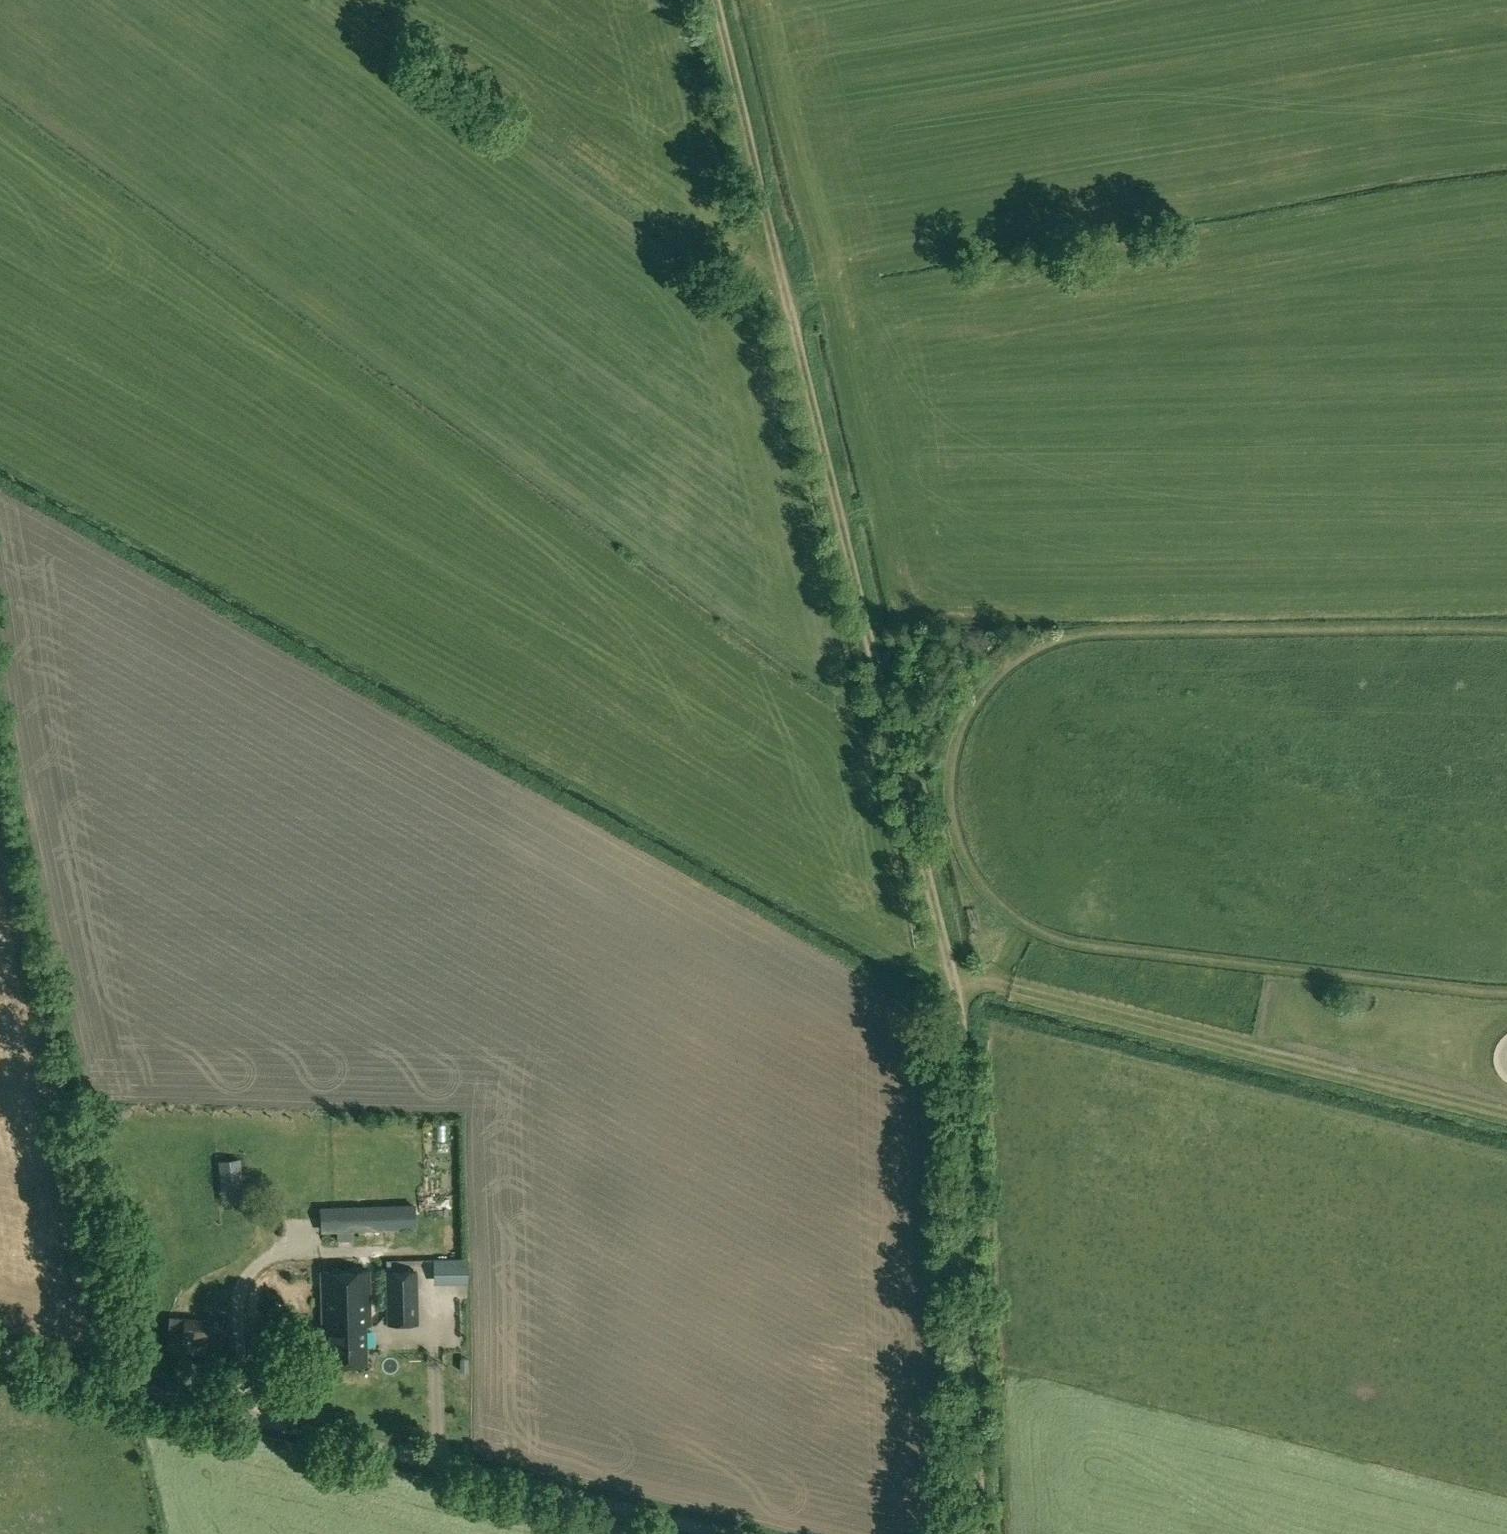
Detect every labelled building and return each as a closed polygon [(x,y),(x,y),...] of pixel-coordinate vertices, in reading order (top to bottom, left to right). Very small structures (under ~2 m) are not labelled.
[(214,1161),(216,1178),(241,1176),(239,1158),(214,1161)] [(337,1232),(337,1240),(354,1240),(353,1231),(414,1229),(413,1203),(319,1207),(319,1233),(337,1232)] [(421,1256),(422,1284),(434,1284),(432,1255),(421,1256)] [(470,1278),(470,1257),(435,1258),(436,1279),(470,1278)] [(328,1325),(329,1364),(365,1363),(364,1324),(370,1324),(369,1270),(321,1271),(322,1326),(328,1325)] [(386,1272),(388,1324),(418,1323),(416,1271),(386,1272)] [(168,1351),(223,1355),(226,1320),(171,1315),(168,1351)]
